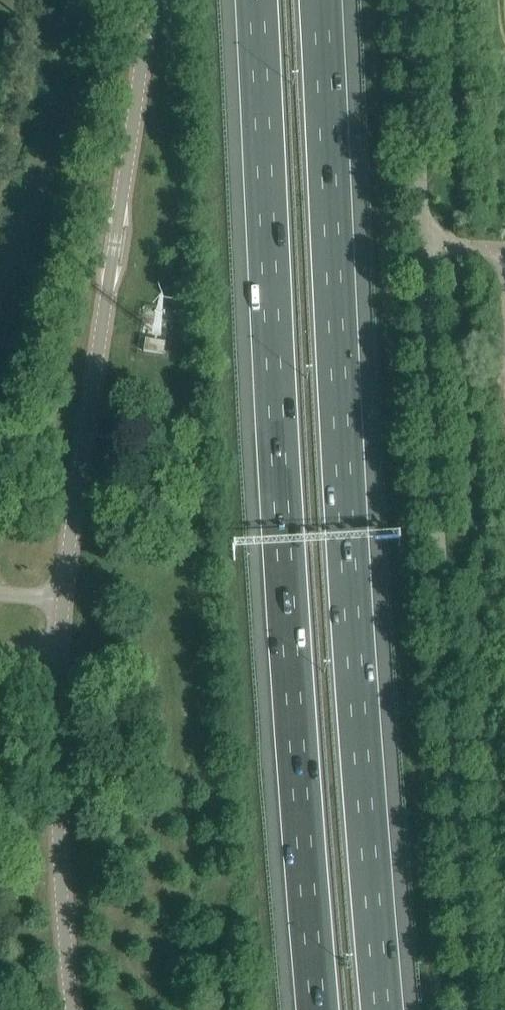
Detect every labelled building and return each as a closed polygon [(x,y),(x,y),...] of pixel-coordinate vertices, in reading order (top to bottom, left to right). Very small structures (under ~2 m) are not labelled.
[(146,340),(144,351),(163,355),(165,343),(146,340)]
